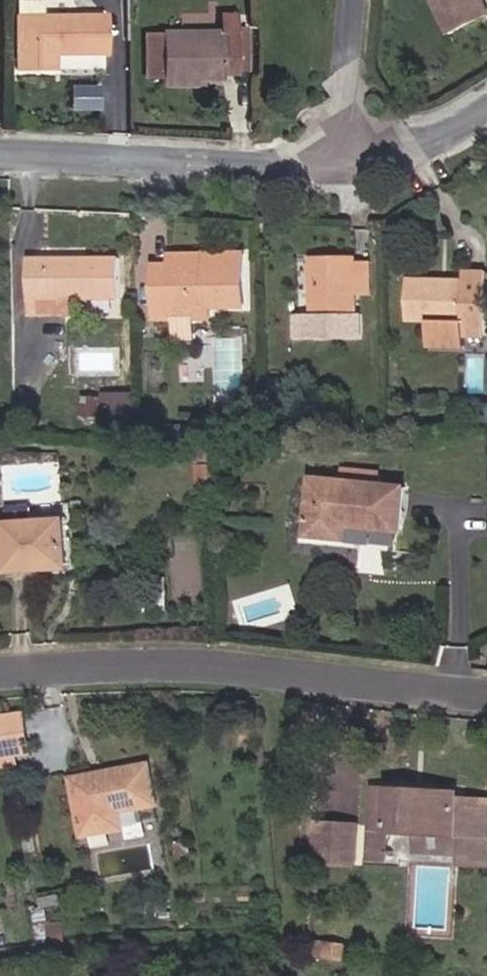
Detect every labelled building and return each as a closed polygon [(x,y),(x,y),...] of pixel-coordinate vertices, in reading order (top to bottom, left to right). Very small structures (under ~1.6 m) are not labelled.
[(41,0),(15,1),(16,69),(54,69),(54,55),(105,54),(104,16),(41,17),(41,0)] [(432,1),(449,35),(486,16),(486,5),(484,0),(433,0),(432,1)] [(236,15),(220,15),(220,31),(236,31),(236,15)] [(161,34),(145,33),(146,80),(161,80),(161,89),(196,89),(196,88),(196,81),(204,81),(222,81),(222,75),(237,75),(237,74),(236,31),(220,31),(161,31),(161,34)] [(244,31),(236,31),(237,74),(245,74),(244,31)] [(246,255),(204,255),(205,266),(172,266),(155,266),(155,320),(173,320),(173,341),(195,341),(195,319),(210,319),(210,309),(246,308),(246,255)] [(205,266),(204,255),(172,256),(172,266),(205,266)] [(357,258),(312,258),(313,315),(295,315),(296,340),(362,339),(363,314),(357,314),(357,295),(357,262),(357,258)] [(121,259),(29,259),(29,317),(82,317),(82,300),(121,300),(121,259)] [(373,296),(373,261),(357,262),(357,295),(373,296)] [(409,278),(407,321),(430,321),(429,347),(465,348),(466,337),(486,338),(486,271),(465,270),(465,280),(409,278)] [(218,334),(218,323),(210,323),(210,329),(212,328),(212,334),(218,334)] [(99,421),(101,399),(81,396),(78,420),(99,421)] [(476,405),(477,427),(486,426),(486,405),(476,405)] [(178,441),(178,427),(165,426),(164,440),(178,441)] [(217,488),(216,467),(198,467),(199,488),(217,488)] [(403,532),(408,487),(315,478),(309,537),(349,541),(350,527),(403,532)] [(69,564),(67,521),(7,525),(10,572),(43,570),(43,566),(69,564)] [(24,714),(0,717),(0,759),(16,756),(30,754),(24,714)] [(16,756),(0,759),(0,770),(0,772),(18,769),(16,756)] [(157,806),(149,765),(71,779),(82,837),(123,830),(120,813),(157,806)] [(459,798),(458,800),(413,798),(414,791),(373,788),(369,860),(389,861),(392,833),(414,834),(464,837),(463,854),(463,866),(486,866),(486,800),(459,798)] [(459,798),(459,793),(414,791),(413,798),(458,800),(459,798)] [(130,830),(146,828),(143,809),(126,812),(130,830)] [(358,833),(359,825),(317,824),(317,831),(358,833)] [(357,866),(358,833),(317,831),(315,864),(357,866)] [(463,854),(464,837),(414,834),(414,851),(463,854)] [(66,943),(64,923),(29,927),(33,946),(66,943)] [(340,960),(342,946),(329,944),(327,958),(340,960)]
